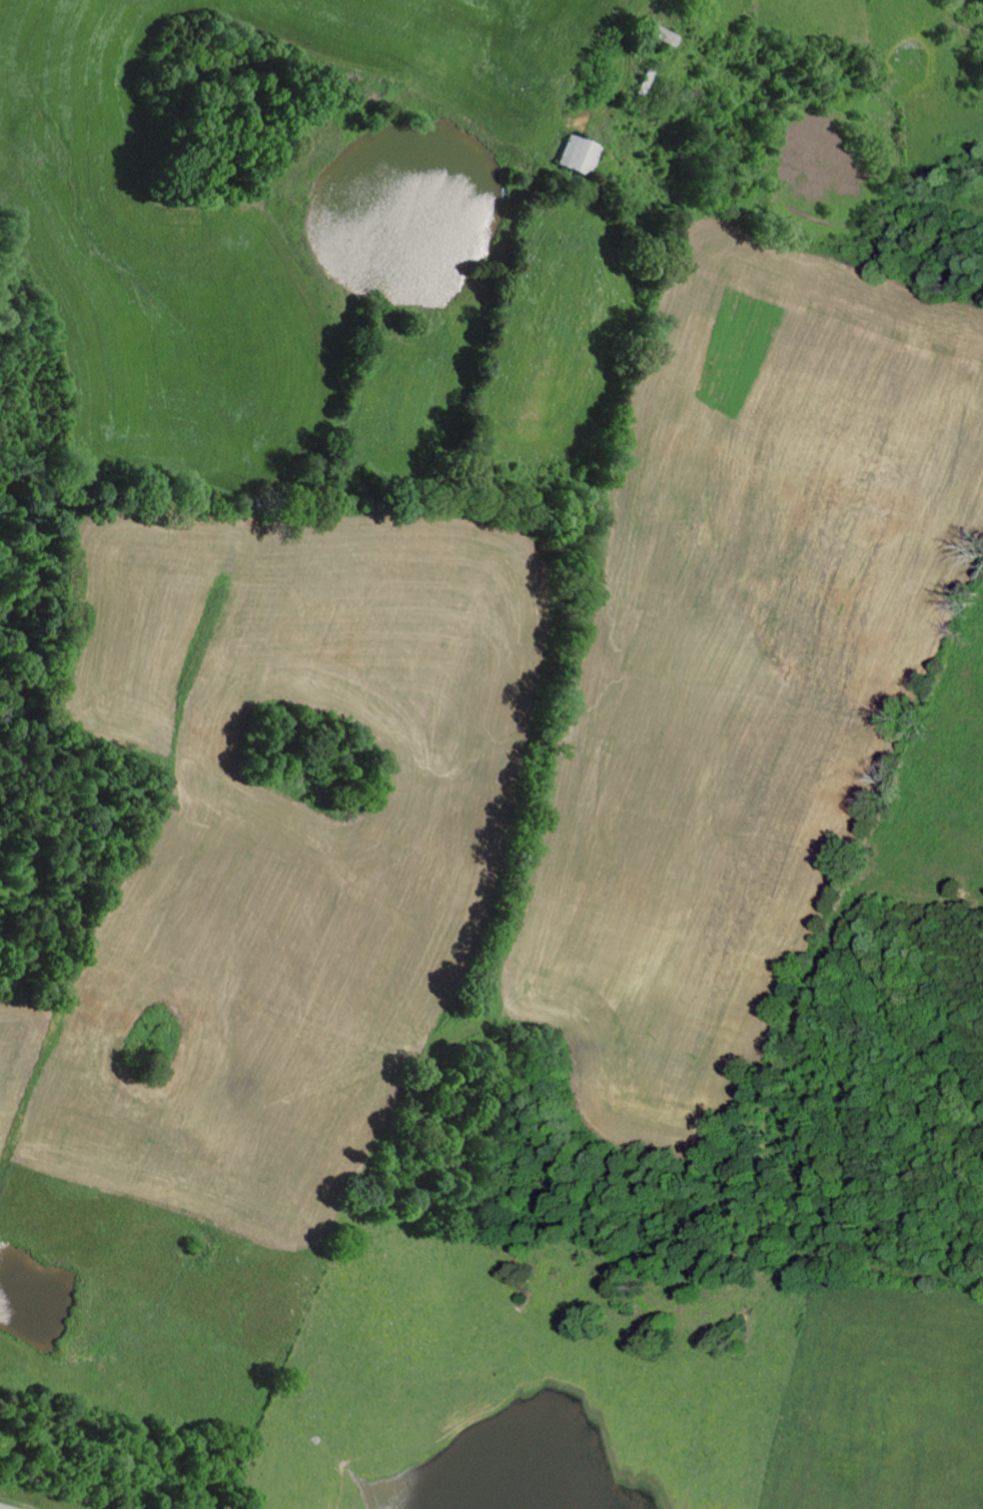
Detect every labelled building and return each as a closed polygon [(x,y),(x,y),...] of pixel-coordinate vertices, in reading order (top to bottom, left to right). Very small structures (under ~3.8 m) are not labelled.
[(670,46),(674,35),(651,25),(647,36),(670,46)] [(556,163),(588,176),(600,147),(567,134),(556,163)]
